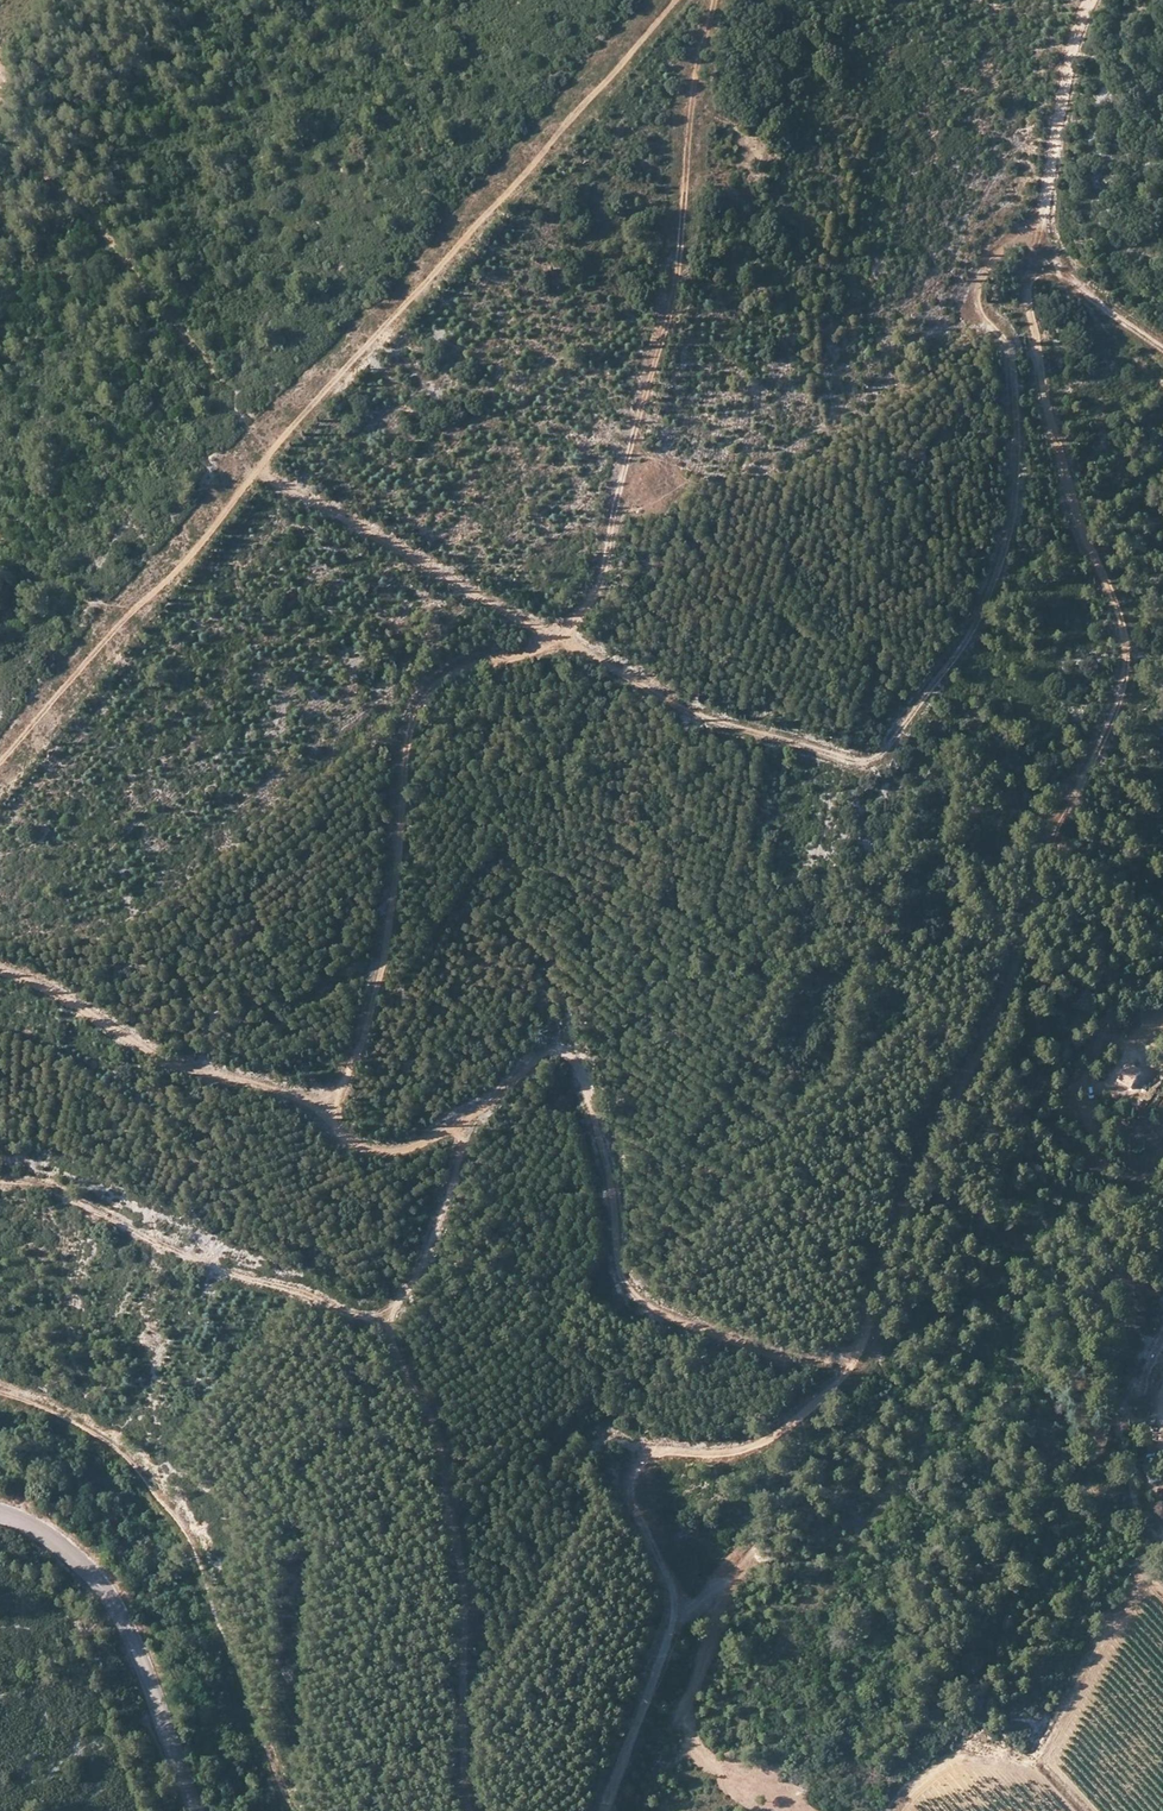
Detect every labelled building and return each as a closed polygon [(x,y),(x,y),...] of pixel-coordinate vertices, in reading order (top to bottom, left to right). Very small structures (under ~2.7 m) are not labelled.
[(1117,1085),(1131,1093),(1142,1074),(1127,1066),(1117,1085)]
